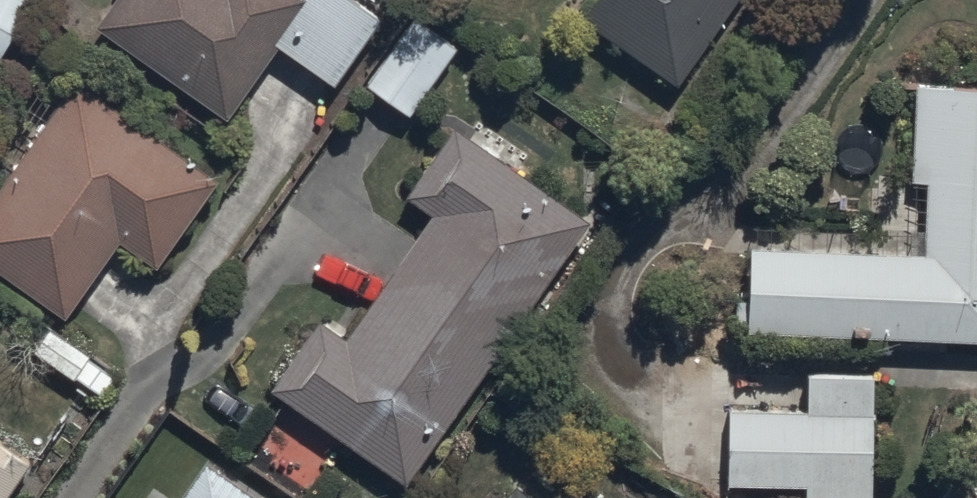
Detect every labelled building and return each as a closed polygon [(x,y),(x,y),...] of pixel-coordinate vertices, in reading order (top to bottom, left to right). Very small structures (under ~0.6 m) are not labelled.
[(28,0),(0,0),(0,49),(28,0)] [(90,22),(224,118),(275,48),(328,86),(377,17),(354,0),(106,0),(90,22)] [(577,19),(674,86),(734,0),(590,0),(577,19)] [(406,19),(362,83),(408,115),(452,51),(406,19)] [(0,186),(0,274),(60,318),(115,242),(153,269),(214,183),(74,83),(0,186)] [(745,330),(976,341),(976,86),(914,84),(910,181),(924,181),(921,253),(748,245),(745,330)] [(272,387),(401,479),(586,223),(456,129),(405,200),(429,217),(341,338),(319,322),(272,387)] [(869,375),(805,374),(805,409),(722,408),(721,488),(806,488),(806,497),(869,497),(869,375)] [(26,462),(0,445),(0,497),(1,497),(26,462)] [(202,463),(179,497),(256,497),(202,463)] [(512,487),(503,497),(526,497),(512,487)]
